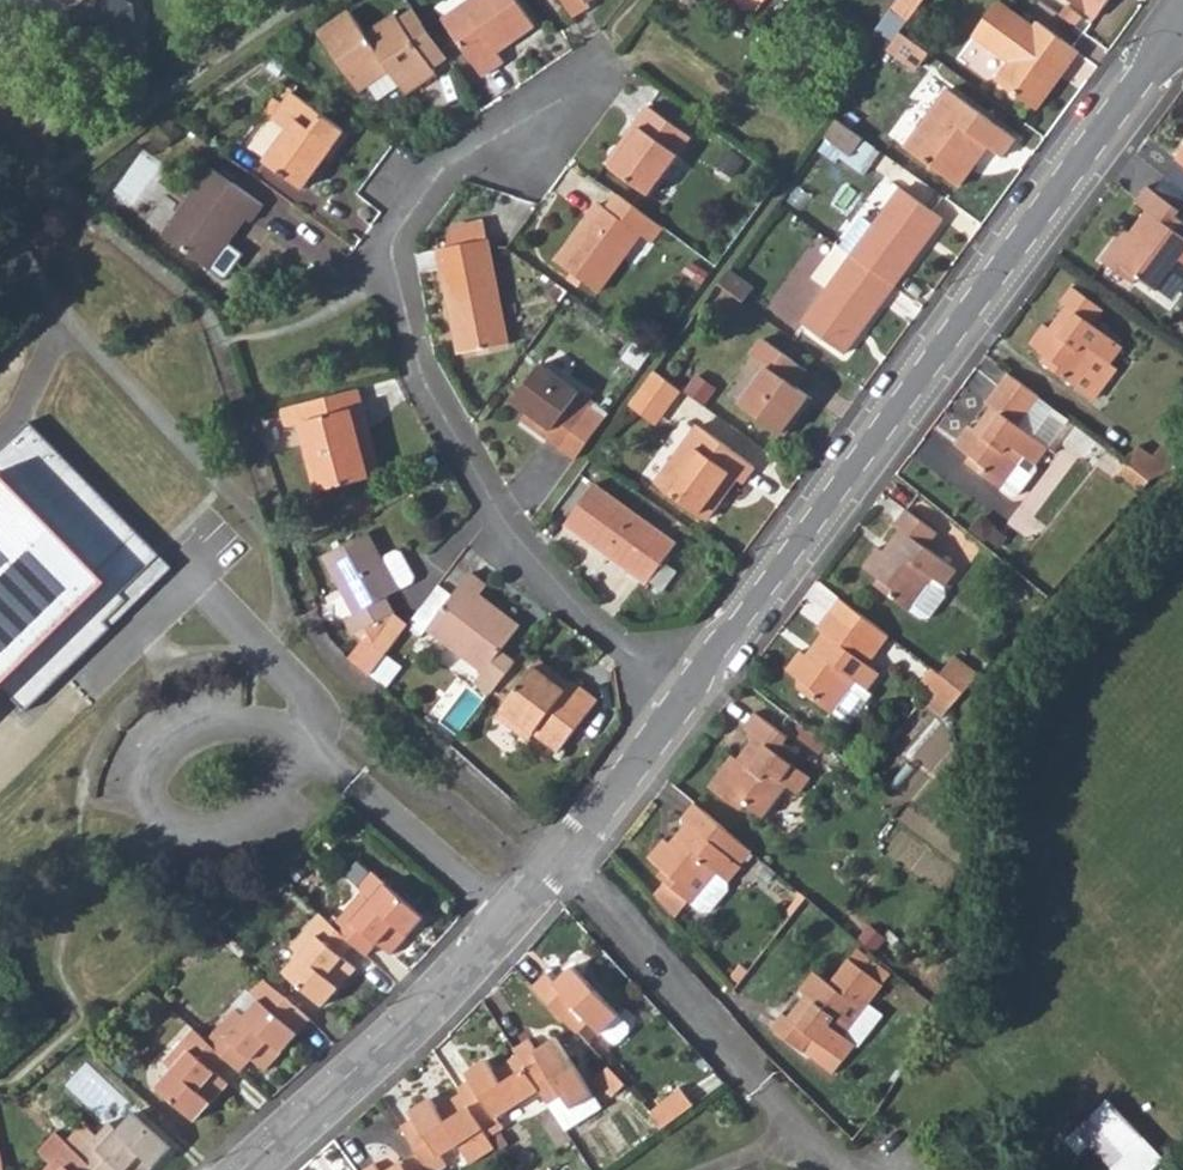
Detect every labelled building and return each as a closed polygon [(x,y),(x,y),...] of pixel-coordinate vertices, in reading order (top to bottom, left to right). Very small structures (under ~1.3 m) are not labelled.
[(69,15),(74,48),(108,64),(136,41),(131,6),(118,0),(87,0),(69,15)] [(448,17),(489,73),(508,59),(502,49),(539,22),(523,0),(472,0),(448,17)] [(573,13),(590,0),(564,0),(573,13)] [(978,32),(1015,58),(1002,76),(1043,106),(1084,48),(1044,18),(1040,24),(1006,0),(1001,0),(978,32)] [(352,11),(320,34),(361,91),(370,85),(382,101),(403,88),(408,95),(437,74),(434,70),(410,34),(428,22),(418,8),(400,21),(397,16),(369,34),(352,11)] [(428,22),(410,34),(434,70),(452,57),(428,22)] [(918,71),(933,49),(906,29),(889,52),(918,71)] [(953,89),(910,147),(964,184),(993,145),(1007,155),(1020,137),(953,89)] [(293,131),(271,163),(309,190),(337,149),(342,153),(355,134),(297,94),(289,103),(280,97),(270,111),(279,118),(278,120),(293,131)] [(626,143),(611,164),(653,195),(694,138),(651,108),(638,125),(643,129),(631,145),(626,143)] [(855,154),(868,137),(842,119),(830,136),(855,154)] [(638,125),(626,143),(631,145),(643,129),(638,125)] [(218,167),(168,237),(208,266),(228,239),(234,242),(249,222),(255,225),(269,204),(218,167)] [(865,219),(844,248),(857,256),(899,286),(947,219),(905,189),(877,229),(865,219)] [(1101,265),(1133,289),(1138,281),(1158,296),(1181,265),(1182,267),(1182,226),(1177,221),(1181,215),(1147,189),(1133,208),(1147,218),(1138,231),(1145,236),(1140,243),(1132,238),(1126,234),(1101,265)] [(656,245),(667,229),(621,197),(610,212),(602,207),(562,264),(602,294),(643,237),(656,245)] [(446,241),(448,253),(492,244),(488,225),(453,232),(446,241)] [(1138,231),(1132,238),(1140,243),(1145,236),(1138,231)] [(214,270),(234,242),(228,239),(208,266),(214,270)] [(448,253),(442,254),(463,359),(513,349),(492,244),(448,253)] [(849,355),(899,286),(857,256),(807,324),(849,355)] [(755,288),(733,271),(722,286),(745,303),(755,288)] [(1047,326),(1032,347),(1045,356),(1042,361),(1092,397),(1116,366),(1113,364),(1125,347),(1095,324),(1103,312),(1074,290),(1062,307),(1066,310),(1057,324),(1066,331),(1061,336),(1052,330),(1047,326)] [(1057,324),(1052,330),(1061,336),(1066,331),(1057,324)] [(621,339),(613,351),(638,368),(647,356),(621,339)] [(768,341),(754,360),(770,371),(745,407),(788,438),(816,400),(800,388),(811,372),(768,341)] [(543,363),(514,403),(525,410),(532,416),(529,421),(563,446),(587,413),(596,401),(543,363)] [(661,430),(687,394),(659,374),(632,411),(661,430)] [(1021,497),(1041,472),(1040,466),(1037,464),(1070,421),(1040,399),(1010,376),(987,406),(992,410),(983,423),(993,429),(988,436),(978,429),(973,425),(959,444),(973,455),(968,461),(1016,497),(1021,497)] [(381,476),(360,392),(349,394),(353,411),(370,479),(381,476)] [(319,491),(370,479),(353,411),(349,394),(281,410),(285,427),(301,423),(319,491)] [(521,415),(529,421),(532,416),(525,410),(521,415)] [(587,413),(563,446),(578,457),(602,423),(587,413)] [(983,423),(978,429),(988,436),(993,429),(983,423)] [(2,687),(25,711),(170,569),(27,425),(0,450),(0,689),(2,687)] [(701,428),(659,486),(710,522),(739,480),(745,484),(757,469),(701,428)] [(1129,466),(1131,467),(1155,486),(1182,472),(1182,459),(1165,446),(1154,459),(1142,450),(1129,466)] [(1155,486),(1131,467),(1125,476),(1148,494),(1155,486)] [(600,486),(569,528),(650,587),(653,584),(666,592),(681,572),(668,563),(680,546),(600,486)] [(882,578),(878,584),(914,610),(937,580),(947,587),(960,570),(930,546),(940,533),(910,511),(897,528),(903,532),(893,546),(901,553),(897,559),(889,552),(882,547),(868,567),(882,578)] [(370,536),(326,559),(356,618),(345,623),(353,639),(396,616),(388,600),(401,594),(414,587),(415,579),(404,558),(397,555),(384,562),(370,536)] [(893,546),(889,552),(897,559),(901,553),(893,546)] [(946,597),(947,587),(937,580),(914,610),(924,618),(931,617),(946,597)] [(484,689),(498,700),(520,669),(506,659),(525,632),(484,602),(490,593),(473,581),(456,603),(441,624),(433,635),(492,677),(484,689)] [(456,603),(443,594),(427,615),(441,624),(456,603)] [(873,666),(893,640),(843,602),(821,633),(827,637),(817,651),(826,658),(821,665),(811,657),(806,653),(792,673),(806,684),(803,689),(853,729),(878,697),(870,692),(883,676),(873,666)] [(373,655),(378,649),(394,660),(416,631),(399,620),(396,616),(353,639),(373,655)] [(373,655),(362,669),(378,683),(394,660),(378,649),(373,655)] [(817,651),(811,657),(821,665),(826,658),(817,651)] [(958,662),(945,680),(968,698),(983,681),(958,662)] [(540,668),(503,720),(535,743),(541,735),(567,754),(603,704),(577,685),(570,695),(559,687),(561,682),(540,668)] [(927,688),(957,711),(968,698),(945,680),(938,675),(927,688)] [(735,763),(712,795),(743,818),(748,811),(766,824),(790,792),(802,800),(814,785),(794,770),(801,760),(786,749),(790,743),(758,719),(745,736),(757,745),(745,760),(755,767),(750,775),(740,767),(735,763)] [(745,760),(740,767),(750,775),(755,767),(745,760)] [(743,869),(755,856),(698,809),(685,825),(690,830),(679,843),(688,851),(683,856),(675,848),(670,844),(655,862),(668,874),(663,880),(666,883),(696,908),(706,917),(717,915),(732,898),(731,889),(746,872),(743,869)] [(679,843),(675,848),(683,856),(688,851),(679,843)] [(696,908),(666,883),(654,898),(680,927),(696,908)] [(368,896),(339,927),(353,940),(359,945),(365,951),(376,938),(382,944),(395,956),(428,919),(393,888),(378,904),(368,896)] [(788,914),(797,921),(811,903),(803,896),(788,914)] [(347,958),(359,945),(353,940),(339,927),(329,919),(299,952),(308,960),(295,975),(330,1007),(362,972),(347,958)] [(371,956),(382,944),(376,938),(365,951),(371,956)] [(792,1018),(779,1034),(838,1081),(862,1051),(866,1054),(890,1023),(876,1012),(891,992),(857,966),(837,992),(822,980),(808,998),(813,1002),(822,1010),(818,1016),(809,1009),(798,1022),(792,1018)] [(553,980),(540,992),(585,1039),(596,1028),(608,1039),(617,1049),(625,1049),(637,1038),(637,1030),(628,1020),(581,971),(562,988),(553,980)] [(732,983),(743,991),(753,978),(742,971),(732,983)] [(269,1074),(316,1023),(271,982),(257,996),(267,1005),(253,1020),(243,1011),(213,1044),(223,1052),(229,1058),(237,1065),(247,1054),(255,1061),(269,1074)] [(813,1002),(809,1009),(818,1016),(822,1010),(813,1002)] [(212,1065),(223,1052),(213,1044),(199,1030),(168,1064),(176,1072),(163,1086),(199,1118),(231,1083),(218,1071),(212,1065)] [(537,1043),(521,1053),(525,1060),(547,1092),(556,1107),(572,1132),(607,1109),(609,1108),(566,1041),(564,1042),(544,1055),(537,1043)] [(218,1071),(229,1058),(223,1052),(212,1065),(218,1071)] [(244,1072),(255,1061),(247,1054),(237,1065),(244,1072)] [(478,1083),(464,1091),(467,1096),(490,1131),(495,1140),(512,1129),(505,1119),(547,1092),(525,1060),(502,1074),(495,1064),(475,1078),(478,1083)] [(634,1089),(618,1073),(606,1084),(621,1101),(634,1089)] [(690,1089),(654,1111),(673,1130),(703,1110),(690,1089)] [(407,1129),(428,1160),(435,1169),(449,1169),(454,1167),(449,1158),(490,1131),(467,1096),(444,1111),(437,1101),(416,1114),(420,1121),(407,1129)] [(1069,1142),(1083,1156),(1093,1147),(1115,1169),(1116,1169),(1147,1140),(1111,1102),(1069,1142)] [(172,1152),(136,1120),(122,1135),(113,1127),(102,1140),(86,1126),(69,1145),(95,1169),(96,1169),(155,1169),(172,1152)] [(95,1169),(69,1145),(60,1137),(41,1156),(53,1168),(51,1169),(94,1169),(95,1169)] [(428,1160),(413,1169),(435,1169),(428,1160)]
